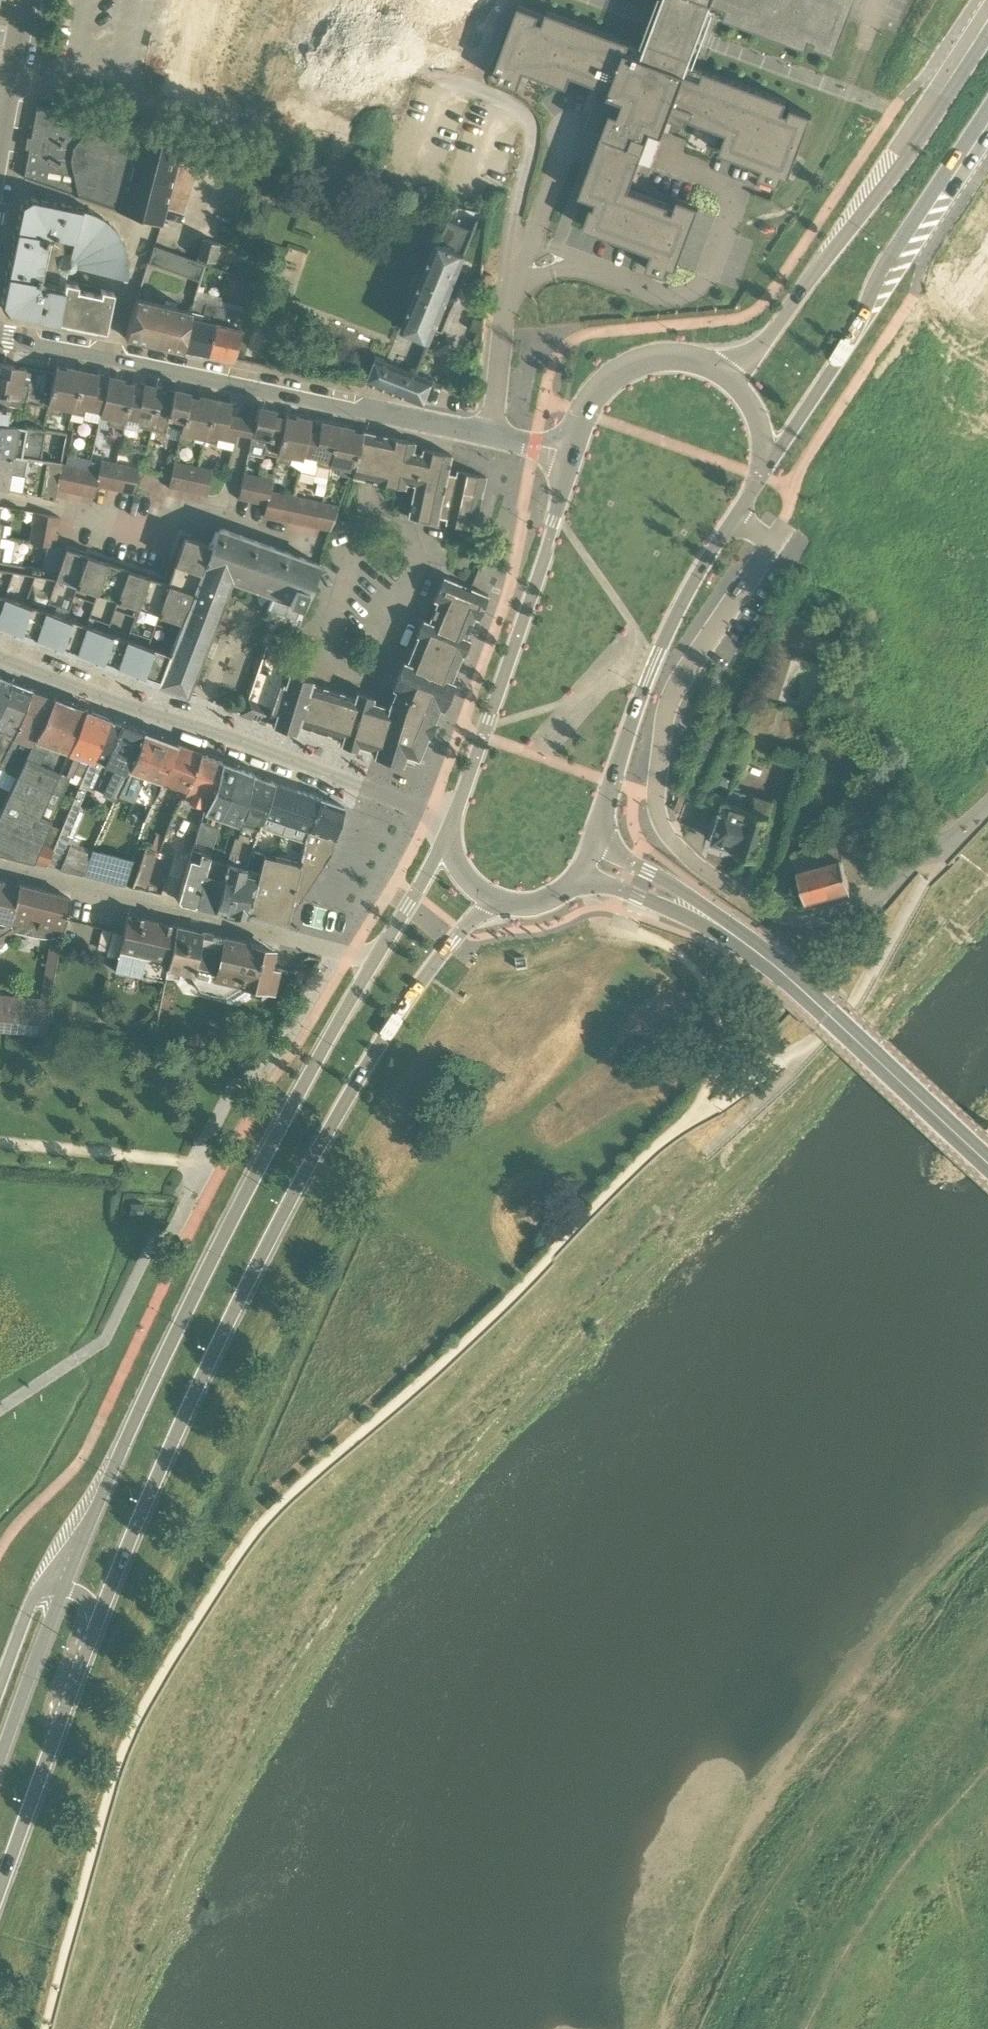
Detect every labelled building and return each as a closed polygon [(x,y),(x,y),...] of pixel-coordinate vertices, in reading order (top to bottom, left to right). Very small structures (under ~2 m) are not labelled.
[(313,20),(369,38),(380,2),(395,0),(319,0),(313,20)] [(811,112),(790,104),(787,111),(782,109),(786,98),(688,60),(708,7),(806,44),(809,35),(815,37),(813,43),(834,51),(853,0),(661,0),(644,44),(547,8),(542,19),(536,17),(539,10),(518,2),(495,63),(502,65),(523,73),(525,68),(567,84),(571,72),(600,83),(592,104),(585,125),(601,132),(579,192),(596,199),(594,204),(590,203),(583,224),(651,250),(645,265),(666,273),(670,263),(675,265),(699,203),(678,195),(672,208),(667,206),(669,201),(629,186),(640,157),(651,161),(669,114),(686,120),(688,115),(726,130),(722,141),(764,157),(758,174),(779,182),(782,173),(784,173),(797,152),(811,112)] [(523,73),(502,65),(497,77),(518,84),(523,73)] [(135,123),(34,102),(21,174),(21,175),(109,204),(134,124),(135,123)] [(134,124),(109,204),(159,222),(181,137),(134,124)] [(19,200),(0,289),(0,301),(4,308),(54,318),(62,279),(65,268),(66,269),(67,269),(68,269),(70,268),(71,268),(72,267),(73,265),(73,264),(124,272),(125,268),(125,264),(125,258),(124,252),(124,247),(122,242),(120,237),(118,233),(114,227),(111,223),(107,219),(103,216),(97,212),(90,209),(83,206),(29,195),(19,200)] [(440,239),(437,237),(400,325),(431,337),(437,325),(444,327),(469,265),(462,263),(467,250),(465,249),(475,227),(449,216),(440,239)] [(192,257),(203,261),(204,257),(212,259),(217,241),(198,234),(193,253),(194,254),(192,257)] [(203,261),(192,257),(151,242),(144,259),(196,278),(203,261)] [(62,279),(54,318),(78,323),(85,288),(75,286),(75,281),(62,279)] [(197,282),(190,307),(180,346),(203,351),(218,296),(219,294),(200,289),(201,283),(197,282)] [(85,288),(78,323),(102,328),(111,289),(98,286),(97,291),(85,288)] [(134,294),(121,332),(180,346),(190,307),(134,294)] [(242,302),(218,296),(203,351),(228,356),(242,309),(227,305),(227,303),(240,306),(242,302)] [(377,353),(367,378),(425,401),(435,376),(377,353)] [(24,395),(25,388),(27,382),(19,381),(22,364),(0,360),(0,391),(24,395)] [(46,392),(43,405),(43,408),(58,412),(60,405),(70,407),(78,367),(77,367),(63,364),(62,366),(54,364),(54,362),(53,362),(51,370),(46,392)] [(78,367),(70,407),(70,410),(81,412),(81,416),(96,419),(97,413),(105,372),(101,371),(94,371),(82,368),(81,368),(78,367)] [(105,372),(97,413),(107,415),(106,422),(121,425),(123,414),(131,377),(129,377),(128,380),(120,379),(121,376),(107,373),(105,372)] [(123,414),(121,425),(136,428),(137,424),(149,426),(158,384),(157,384),(154,383),(153,383),(142,381),(131,377),(123,414)] [(158,384),(149,426),(163,429),(164,427),(177,430),(178,425),(186,390),(170,387),(169,393),(158,391),(159,384),(158,384)] [(24,395),(23,401),(33,403),(43,405),(46,392),(36,390),(25,388),(24,395)] [(178,425),(177,430),(176,437),(199,441),(200,438),(202,438),(211,396),(209,395),(207,395),(204,394),(195,392),(195,395),(186,393),(187,390),(186,390),(178,425)] [(11,421),(14,407),(21,408),(23,401),(24,395),(0,391),(0,419),(11,421)] [(211,396),(202,438),(230,444),(233,428),(236,413),(237,411),(239,401),(226,399),(215,396),(214,396),(211,396)] [(250,426),(249,431),(247,442),(245,451),(261,454),(262,450),(274,452),(281,417),(270,414),(271,408),(255,404),(252,417),(250,426)] [(81,412),(70,410),(68,416),(80,419),(81,416),(81,412)] [(281,417),(274,452),(273,457),(287,460),(297,467),(308,415),(307,415),(306,416),(292,413),(291,415),(283,413),(284,410),(282,410),(281,417)] [(97,413),(96,419),(95,424),(105,427),(106,422),(107,415),(97,413)] [(308,415),(297,467),(311,470),(309,478),(313,479),(311,490),(320,492),(325,472),(327,462),(334,422),(331,421),(330,421),(319,419),(308,415)] [(38,456),(42,427),(39,426),(16,422),(11,421),(0,419),(0,450),(38,456)] [(334,422),(327,462),(337,464),(336,471),(345,473),(349,474),(359,430),(349,428),(350,425),(334,422)] [(164,427),(163,429),(162,434),(176,437),(177,430),(164,427)] [(359,430),(349,474),(361,476),(372,478),(382,432),(372,430),(359,427),(359,430)] [(382,432),(372,478),(401,485),(402,480),(407,481),(411,482),(404,512),(434,519),(435,514),(443,516),(442,520),(471,527),(477,498),(480,487),(483,473),(453,467),(452,472),(444,470),(448,451),(418,445),(418,447),(417,450),(413,449),(409,448),(412,439),(382,432)] [(0,450),(0,485),(51,497),(53,486),(58,460),(38,456),(0,450)] [(58,460),(53,486),(75,490),(92,494),(94,483),(109,486),(121,489),(131,491),(136,464),(126,462),(114,460),(98,457),(96,467),(86,466),(81,464),(68,462),(64,461),(58,460)] [(191,490),(196,464),(171,458),(168,471),(165,484),(191,490)] [(327,462),(325,472),(335,474),(336,471),(337,464),(327,462)] [(196,464),(191,490),(204,493),(211,467),(196,464)] [(249,497),(254,472),(241,470),(235,494),(249,497)] [(254,472),(249,497),(263,501),(267,487),(269,475),(254,472)] [(267,487),(263,501),(260,513),(274,516),(279,490),(267,487)] [(279,490),(274,516),(286,519),(292,492),(279,490)] [(292,492),(286,519),(315,525),(320,498),(292,492)] [(320,498),(315,525),(327,527),(336,501),(320,498)] [(44,541),(53,543),(58,513),(31,509),(29,523),(26,538),(34,540),(44,541)] [(7,535),(9,521),(0,520),(0,533),(7,535)] [(207,541),(154,678),(183,689),(227,576),(250,585),(254,594),(258,603),(264,605),(268,615),(237,709),(262,719),(263,715),(277,675),(318,558),(215,521),(207,541)] [(164,578),(134,671),(154,678),(207,541),(186,533),(181,531),(164,578)] [(0,533),(0,559),(8,560),(12,536),(7,535),(0,533)] [(40,565),(54,568),(62,544),(53,543),(44,541),(40,565)] [(54,568),(31,635),(51,643),(83,550),(63,543),(62,544),(54,568)] [(83,550),(51,643),(72,650),(104,557),(83,550)] [(104,557),(72,650),(92,657),(125,564),(104,557)] [(11,561),(8,560),(0,559),(0,592),(11,561)] [(0,592),(0,625),(10,628),(33,564),(30,564),(11,561),(0,592)] [(33,564),(10,628),(31,635),(54,568),(40,565),(33,564)] [(125,564),(92,657),(113,664),(145,571),(125,564)] [(145,571),(113,664),(134,671),(164,578),(145,571)] [(384,703),(371,747),(370,749),(370,752),(399,761),(402,752),(414,755),(428,722),(436,704),(439,706),(445,690),(451,678),(447,676),(458,651),(465,634),(463,633),(471,614),(474,616),(484,591),(469,585),(440,572),(430,597),(433,598),(432,602),(426,617),(420,614),(412,631),(414,632),(403,657),(399,656),(388,685),(391,686),(384,703)] [(216,641),(211,639),(205,654),(210,656),(216,641)] [(277,675),(263,715),(270,717),(269,721),(273,722),(290,669),(285,668),(282,677),(277,675)] [(290,669),(273,722),(293,729),(295,722),(294,721),(309,679),(310,675),(290,669)] [(0,673),(0,700),(8,677),(0,673)] [(8,677),(0,700),(0,753),(9,734),(29,685),(8,677)] [(294,721),(295,722),(338,735),(337,739),(346,742),(355,745),(356,742),(371,747),(384,703),(370,697),(372,693),(353,687),(351,693),(309,679),(294,721)] [(19,761),(50,693),(29,685),(9,734),(19,738),(10,756),(19,761)] [(30,858),(47,820),(66,777),(69,771),(56,766),(82,706),(50,693),(19,761),(0,803),(0,850),(30,858)] [(105,714),(82,706),(56,766),(69,771),(66,777),(77,782),(105,714)] [(117,719),(105,714),(77,782),(59,825),(44,862),(57,864),(67,840),(82,803),(76,800),(84,782),(90,785),(91,782),(117,719)] [(139,728),(117,719),(91,782),(99,787),(99,789),(111,795),(114,789),(139,728)] [(729,725),(699,790),(703,791),(719,798),(723,798),(711,836),(738,845),(738,847),(756,853),(773,798),(732,786),(746,750),(743,749),(750,732),(729,725)] [(173,739),(139,728),(114,789),(148,802),(159,775),(173,739)] [(196,749),(173,739),(159,775),(181,784),(196,749)] [(218,757),(196,749),(181,784),(178,793),(203,804),(218,757)] [(233,763),(218,757),(203,804),(193,836),(210,840),(216,813),(233,763)] [(233,820),(249,770),(233,763),(216,813),(233,820)] [(243,864),(270,778),(249,770),(233,820),(236,821),(225,858),(243,864)] [(280,831),(293,786),(270,778),(243,864),(242,869),(255,871),(260,849),(267,851),(274,829),(280,831)] [(280,831),(302,838),(316,794),(293,786),(280,831)] [(297,860),(284,915),(285,915),(327,850),(340,802),(316,794),(302,838),(297,860)] [(47,820),(30,858),(44,862),(59,825),(47,820)] [(67,840),(57,864),(79,870),(88,849),(67,840)] [(837,840),(815,846),(828,891),(850,885),(837,840)] [(187,856),(174,896),(193,900),(206,854),(207,850),(190,846),(187,856)] [(815,846),(792,852),(805,897),(828,891),(815,846)] [(89,847),(88,849),(79,870),(121,881),(129,857),(89,847)] [(297,860),(267,851),(260,849),(255,871),(247,908),(283,917),(284,915),(297,860)] [(206,854),(193,900),(211,905),(225,858),(206,854)] [(225,858),(211,905),(246,911),(247,908),(255,871),(242,869),(243,864),(225,858)] [(0,879),(0,941),(1,940),(2,938),(3,935),(7,936),(7,935),(12,932),(12,928),(8,922),(15,882),(0,879)] [(15,880),(15,882),(8,922),(12,928),(23,930),(32,932),(36,933),(40,934),(44,934),(50,933),(57,932),(57,931),(61,932),(67,895),(67,894),(15,880)] [(162,972),(172,921),(124,910),(120,929),(114,953),(111,967),(162,976),(162,972)] [(198,986),(209,930),(172,921),(162,972),(176,976),(178,968),(190,971),(189,973),(198,986)] [(114,953),(120,929),(99,924),(94,945),(105,947),(104,951),(114,953)] [(260,941),(209,930),(198,986),(223,992),(237,984),(238,982),(249,984),(247,992),(258,995),(265,990),(270,967),(271,963),(268,962),(271,950),(269,947),(259,945),(260,941)] [(43,1031),(56,943),(47,941),(37,993),(0,990),(0,1026),(43,1031)]
